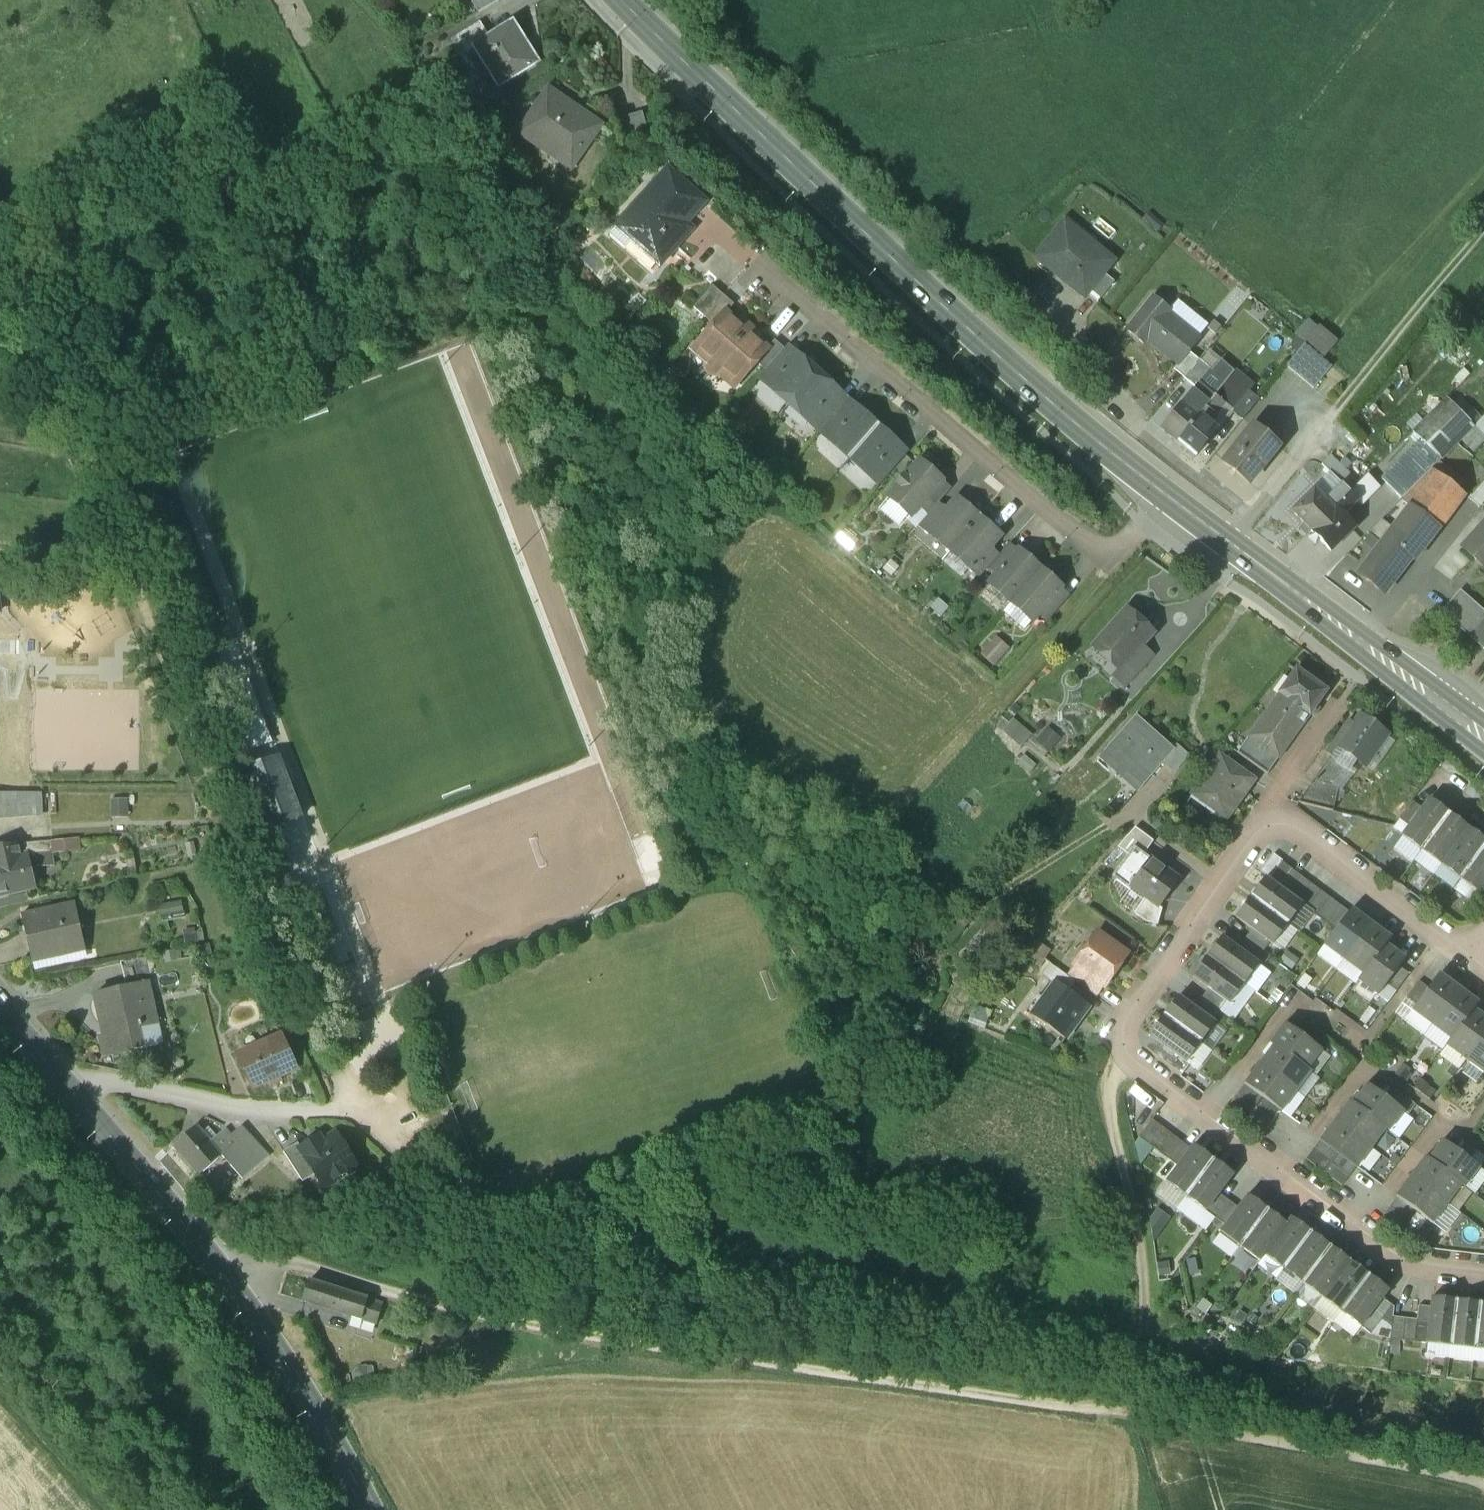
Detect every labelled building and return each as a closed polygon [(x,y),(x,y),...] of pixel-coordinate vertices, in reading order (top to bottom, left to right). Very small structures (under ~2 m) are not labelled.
[(471,2),(477,12),(499,0),(474,0),(471,2)] [(418,23),(411,13),(404,17),(410,28),(418,23)] [(479,23),(456,37),(466,53),(474,48),(473,47),(489,37),(479,23)] [(489,37),(473,47),(474,48),(499,88),(535,65),(521,43),(523,42),(512,23),(489,37)] [(601,128),(547,92),(520,131),(574,168),(601,128)] [(642,112),(617,119),(624,145),(649,138),(642,112)] [(704,205),(667,172),(609,238),(610,240),(610,239),(624,252),(652,277),(659,269),(692,232),(685,227),(704,205)] [(1085,247),(1060,227),(1035,258),(1084,298),(1087,295),(1103,274),(1113,262),(1089,242),(1085,247)] [(1103,274),(1087,295),(1097,303),(1114,283),(1103,274)] [(1237,285),(1218,311),(1230,319),(1249,293),(1237,285)] [(712,290),(693,312),(704,321),(723,299),(712,290)] [(1199,340),(1167,314),(1169,311),(1153,298),(1127,331),(1143,344),(1146,339),(1178,365),(1179,365),(1189,353),(1199,340)] [(723,299),(704,321),(713,329),(725,316),(725,317),(733,308),(723,299)] [(725,317),(725,316),(713,329),(696,349),(701,354),(709,377),(746,335),(725,317)] [(746,335),(709,377),(733,381),(738,386),(756,366),(767,353),(766,352),(746,335)] [(1304,344),(1297,339),(1291,347),(1297,352),(1304,344)] [(774,343),(766,352),(767,353),(756,366),(765,374),(784,351),(774,343)] [(1331,367),(1304,344),(1297,352),(1286,366),(1313,389),(1331,367)] [(784,351),(765,374),(774,381),(793,359),(784,351)] [(1189,353),(1179,365),(1178,365),(1173,370),(1184,378),(1198,360),(1189,353)] [(774,381),(766,390),(787,408),(817,375),(796,356),(793,359),(774,381)] [(1210,370),(1198,360),(1184,378),(1195,388),(1210,370)] [(1227,381),(1217,372),(1205,387),(1215,396),(1227,381)] [(1227,381),(1215,396),(1226,405),(1225,405),(1232,411),(1248,392),(1249,392),(1252,388),(1234,373),(1227,381)] [(817,375),(787,408),(808,426),(816,417),(836,395),(838,393),(817,375)] [(1191,390),(1161,429),(1178,443),(1215,396),(1205,387),(1198,396),(1191,390)] [(1248,392),(1232,411),(1242,419),(1258,400),(1249,392),(1248,392)] [(836,395),(816,417),(826,425),(845,403),(836,395)] [(1215,396),(1178,443),(1186,449),(1182,454),(1189,460),(1193,455),(1195,457),(1216,430),(1210,426),(1213,422),(1212,421),(1225,405),(1226,405),(1215,396)] [(1447,399),(1412,432),(1420,440),(1381,479),(1401,499),(1431,469),(1441,459),(1473,426),(1447,399)] [(845,403),(826,425),(835,433),(854,411),(845,403)] [(835,433),(827,442),(848,461),(877,427),(856,409),(835,433)] [(1252,426),(1223,462),(1249,483),(1278,447),(1252,426)] [(877,427),(848,461),(869,479),(877,470),(896,448),(898,445),(877,427)] [(896,448),(877,470),(886,477),(905,455),(896,448)] [(1343,468),(1329,455),(1321,464),(1330,473),(1330,472),(1342,484),(1350,492),(1358,483),(1343,468)] [(1364,477),(1349,462),(1343,468),(1358,483),(1364,477)] [(919,463),(906,478),(902,477),(896,485),(897,488),(888,499),(910,518),(918,508),(940,483),(941,481),(919,463)] [(1440,477),(1431,469),(1401,499),(1400,500),(1409,507),(1410,506),(1438,528),(1464,495),(1459,491),(1440,477)] [(1459,491),(1464,483),(1446,469),(1440,477),(1459,491)] [(1330,473),(1314,489),(1325,500),(1342,484),(1330,472),(1330,473)] [(1364,477),(1358,483),(1350,492),(1359,501),(1362,504),(1378,487),(1366,475),(1364,477)] [(1469,499),(1479,507),(1483,501),(1483,482),(1469,499)] [(940,483),(918,508),(927,516),(936,506),(949,491),(940,483)] [(1314,489),(1291,511),(1304,524),(1299,528),(1306,536),(1311,531),(1350,492),(1342,484),(1325,500),(1314,489)] [(1350,492),(1311,531),(1313,533),(1308,538),(1315,544),(1319,540),(1330,551),(1354,528),(1343,517),(1359,501),(1350,492)] [(945,513),(928,533),(930,534),(950,551),(978,518),(957,500),(945,513)] [(927,516),(917,527),(928,537),(930,534),(928,533),(945,513),(936,506),(927,516)] [(1438,528),(1410,506),(1409,507),(1393,528),(1392,529),(1393,529),(1386,538),(1411,558),(1410,559),(1410,560),(1413,562),(1439,529),(1438,528)] [(978,518),(950,551),(969,568),(971,570),(988,550),(999,536),(978,518)] [(1393,528),(1380,519),(1366,534),(1380,545),(1385,539),(1392,529),(1393,528)] [(1462,548),(1483,568),(1483,523),(1462,548)] [(1411,558),(1386,538),(1393,529),(1392,529),(1385,539),(1380,545),(1358,574),(1384,594),(1410,560),(1410,559),(1411,558)] [(871,557),(857,545),(850,555),(864,566),(871,557)] [(997,558),(986,571),(995,578),(1017,553),(1008,545),(997,558)] [(988,550),(971,570),(969,568),(967,570),(978,580),(986,571),(997,558),(988,550)] [(995,578),(989,585),(1010,604),(1039,570),(1018,551),(995,578)] [(1039,570),(1010,604),(1031,622),(1037,615),(1059,589),(1060,588),(1039,570)] [(1059,589),(1037,615),(1046,623),(1068,597),(1059,589)] [(1460,590),(1440,612),(1467,636),(1483,617),(1483,612),(1460,590)] [(1031,622),(1010,604),(1002,613),(1023,631),(1031,622)] [(1125,611),(1085,655),(1111,678),(1121,666),(1122,667),(1141,646),(1141,647),(1152,635),(1125,611)] [(1467,636),(1483,651),(1483,617),(1467,636)] [(997,639),(981,656),(992,667),(1008,649),(997,639)] [(1141,646),(1122,667),(1121,666),(1111,678),(1124,690),(1153,657),(1141,647),(1141,646)] [(1296,670),(1248,737),(1278,758),(1309,714),(1314,717),(1319,709),(1315,706),(1325,691),(1323,690),(1323,687),(1317,683),(1314,683),(1296,670)] [(1388,736),(1360,716),(1352,726),(1347,723),(1326,753),(1331,756),(1313,781),(1330,785),(1343,766),(1349,770),(1355,760),(1364,766),(1378,746),(1380,747),(1388,736)] [(1033,733),(1015,717),(1004,729),(1022,746),(1033,733)] [(1171,752),(1133,719),(1099,758),(1137,792),(1162,763),(1172,752),(1171,752)] [(1076,746),(1064,734),(1052,746),(1064,758),(1076,746)] [(1278,758),(1248,737),(1237,753),(1266,774),(1278,758)] [(1176,746),(1171,752),(1172,752),(1162,763),(1174,773),(1188,756),(1176,746)] [(1253,780),(1222,758),(1205,782),(1203,780),(1192,795),(1225,819),(1253,780)] [(278,759),(247,771),(269,831),(301,819),(278,759)] [(1330,785),(1313,781),(1310,793),(1306,791),(1303,804),(1332,812),(1338,787),(1330,785)] [(0,794),(0,819),(43,815),(42,794),(0,794)] [(126,798),(110,798),(111,817),(126,816),(126,798)] [(1408,826),(1401,836),(1421,851),(1448,814),(1428,799),(1421,809),(1408,826)] [(1412,801),(1399,819),(1408,826),(1421,809),(1412,801)] [(1448,814),(1421,851),(1440,865),(1468,828),(1448,814)] [(1134,828),(1117,849),(1127,856),(1133,848),(1144,855),(1153,842),(1134,828)] [(1440,865),(1459,880),(1483,846),(1483,840),(1468,828),(1440,865)] [(54,852),(80,848),(78,836),(52,841),(54,852)] [(53,854),(52,843),(41,844),(42,855),(53,854)] [(0,848),(0,863),(1,863),(5,879),(22,875),(31,873),(28,861),(36,858),(36,856),(42,855),(41,844),(0,848)] [(1459,880),(1479,894),(1483,888),(1483,846),(1459,880)] [(1127,856),(1111,878),(1129,891),(1131,888),(1130,887),(1150,860),(1144,855),(1133,848),(1127,856)] [(1273,854),(1260,872),(1269,879),(1281,862),(1282,861),(1273,854)] [(1178,880),(1150,860),(1130,887),(1131,888),(1145,898),(1158,908),(1159,907),(1178,880)] [(1269,879),(1268,880),(1278,887),(1291,869),(1281,862),(1269,879)] [(1,863),(0,863),(0,897),(9,895),(9,894),(26,890),(22,875),(5,879),(1,863)] [(1339,905),(1291,869),(1278,887),(1277,887),(1302,905),(1326,923),(1339,905)] [(31,873),(22,875),(26,890),(38,888),(34,872),(31,873)] [(1277,887),(1265,878),(1250,898),(1287,925),(1302,905),(1277,887)] [(1158,908),(1145,898),(1133,914),(1146,923),(1157,925),(1162,909),(1159,907),(1158,908)] [(1287,925),(1250,898),(1235,918),(1251,930),(1269,943),(1273,945),(1287,925)] [(75,904),(21,916),(32,965),(86,953),(75,904)] [(1339,905),(1326,923),(1335,930),(1348,912),(1339,905)] [(1335,930),(1323,946),(1343,960),(1371,924),(1351,909),(1348,912),(1335,930)] [(1371,924),(1343,960),(1362,974),(1363,975),(1385,944),(1386,945),(1390,938),(1371,924)] [(1269,943),(1251,930),(1244,939),(1262,953),(1269,943)] [(1096,935),(1074,966),(1104,987),(1126,956),(1096,935)] [(1237,949),(1221,937),(1207,957),(1244,985),(1258,965),(1255,962),(1237,949)] [(1244,939),(1237,949),(1255,962),(1262,953),(1244,939)] [(1385,944),(1363,975),(1362,974),(1357,981),(1378,996),(1386,985),(1399,967),(1405,959),(1386,945),(1385,944)] [(1244,985),(1207,957),(1192,977),(1208,989),(1226,1002),(1229,1004),(1244,985)] [(145,958),(120,963),(126,988),(146,983),(146,985),(151,984),(145,958)] [(1049,966),(1042,976),(1050,981),(1057,971),(1049,966)] [(1104,987),(1074,966),(1066,978),(1074,983),(1096,998),(1104,987)] [(1399,967),(1386,985),(1395,992),(1409,974),(1399,967)] [(1066,978),(1057,971),(1050,981),(1054,984),(1067,993),(1074,983),(1066,978)] [(1415,1006),(1411,1011),(1431,1026),(1459,989),(1439,974),(1428,988),(1415,1006)] [(1418,981),(1405,999),(1415,1006),(1428,988),(1418,981)] [(126,988),(95,995),(104,1036),(101,1037),(106,1058),(160,1046),(146,985),(146,983),(126,988)] [(1067,993),(1054,984),(1030,1017),(1064,1041),(1089,1008),(1067,993)] [(1226,1002),(1208,989),(1201,999),(1219,1012),(1226,1002)] [(1459,989),(1431,1026),(1450,1040),(1473,1009),(1474,1010),(1478,1003),(1459,989)] [(1194,1008),(1178,997),(1163,1017),(1200,1044),(1215,1024),(1212,1022),(1194,1008)] [(1201,999),(1194,1008),(1212,1022),(1219,1012),(1201,999)] [(1450,1040),(1445,1046),(1465,1061),(1483,1035),(1483,1017),(1474,1010),(1473,1009),(1450,1040)] [(990,1014),(978,1010),(974,1023),(985,1027),(990,1014)] [(1200,1044),(1163,1017),(1149,1036),(1153,1039),(1171,1053),(1186,1064),(1200,1044)] [(1321,1051),(1284,1024),(1269,1044),(1273,1046),(1307,1071),(1321,1051)] [(1465,1061),(1483,1075),(1483,1035),(1465,1061)] [(279,1038),(242,1055),(257,1088),(268,1082),(270,1087),(281,1082),(279,1078),(294,1071),(279,1038)] [(1171,1053),(1153,1039),(1146,1049),(1164,1062),(1171,1053)] [(1307,1071),(1273,1046),(1259,1065),(1296,1093),(1310,1073),(1307,1071)] [(1186,1064),(1171,1053),(1164,1062),(1182,1076),(1189,1066),(1186,1064)] [(1296,1093),(1259,1065),(1244,1085),(1262,1099),(1280,1112),(1281,1113),(1296,1093)] [(1262,1099),(1244,1085),(1237,1095),(1255,1108),(1262,1099)] [(1403,1112),(1366,1085),(1352,1104),(1385,1130),(1388,1132),(1403,1112)] [(1255,1108),(1237,1095),(1230,1104),(1248,1118),(1255,1108)] [(1280,1112),(1262,1099),(1255,1108),(1273,1121),(1280,1112)] [(1385,1130),(1352,1104),(1349,1102),(1334,1121),(1371,1149),(1385,1130)] [(1273,1121),(1255,1108),(1248,1118),(1266,1131),(1273,1121)] [(454,1117),(443,1121),(451,1144),(462,1140),(454,1117)] [(1181,1143),(1152,1121),(1138,1139),(1167,1161),(1181,1143)] [(1371,1149),(1334,1121),(1319,1141),(1337,1155),(1355,1168),(1356,1169),(1371,1149)] [(226,1130),(211,1144),(197,1128),(173,1149),(199,1178),(222,1157),(237,1144),(237,1143),(226,1130)] [(269,1158),(247,1134),(237,1143),(237,1144),(258,1168),(269,1158)] [(336,1136),(322,1145),(318,1139),(301,1150),(300,1150),(316,1176),(324,1189),(356,1168),(336,1136)] [(1337,1155),(1319,1141),(1312,1151),(1330,1164),(1337,1155)] [(1479,1168),(1442,1141),(1428,1160),(1427,1161),(1461,1186),(1464,1189),(1479,1168)] [(1181,1143),(1167,1161),(1177,1168),(1190,1150),(1181,1143)] [(237,1144),(222,1157),(243,1181),(258,1168),(237,1144)] [(316,1176),(300,1150),(301,1150),(298,1145),(283,1154),(303,1184),(316,1176)] [(1177,1168),(1165,1184),(1185,1199),(1212,1161),(1193,1147),(1190,1150),(1177,1168)] [(1330,1164),(1312,1151),(1305,1160),(1323,1174),(1330,1164)] [(1355,1168),(1337,1155),(1330,1164),(1348,1178),(1355,1168)] [(1461,1186),(1427,1161),(1428,1160),(1425,1158),(1410,1178),(1447,1205),(1461,1186)] [(1212,1161),(1185,1199),(1205,1213),(1218,1195),(1232,1176),(1212,1161)] [(1348,1178),(1330,1164),(1323,1174),(1341,1187),(1348,1178)] [(1447,1205),(1410,1178),(1395,1197),(1396,1198),(1414,1212),(1432,1225),(1447,1205)] [(1218,1195),(1205,1213),(1214,1220),(1228,1202),(1218,1195)] [(1224,1228),(1219,1234),(1239,1249),(1266,1212),(1247,1197),(1237,1210),(1224,1228)] [(1414,1212),(1396,1198),(1389,1208),(1407,1221),(1414,1212)] [(1228,1202),(1214,1220),(1224,1228),(1237,1210),(1228,1202)] [(1407,1221),(1389,1208),(1382,1217),(1400,1231),(1407,1221)] [(1266,1212),(1239,1249),(1259,1263),(1264,1257),(1263,1257),(1286,1226),(1285,1226),(1266,1212)] [(1286,1226),(1263,1257),(1264,1257),(1282,1271),(1310,1234),(1290,1219),(1285,1226),(1286,1226)] [(1310,1234),(1282,1271),(1302,1285),(1329,1248),(1310,1234)] [(1329,1248),(1302,1285),(1321,1299),(1348,1262),(1329,1248)] [(1348,1262),(1321,1299),(1340,1314),(1367,1277),(1348,1262)] [(1367,1277),(1340,1314),(1360,1329),(1382,1300),(1388,1292),(1367,1277)] [(369,1300),(310,1282),(303,1302),(362,1321),(369,1300)] [(1429,1308),(1425,1344),(1450,1347),(1455,1302),(1430,1299),(1429,1308)] [(384,1305),(369,1300),(362,1321),(377,1325),(384,1305)] [(1393,1309),(1382,1300),(1360,1329),(1370,1336),(1383,1318),(1391,1324),(1392,1318),(1393,1309)] [(1479,1304),(1455,1302),(1450,1347),(1474,1350),(1479,1304)] [(1479,1304),(1474,1350),(1483,1351),(1483,1305),(1479,1304)] [(1429,1308),(1418,1307),(1416,1321),(1413,1343),(1425,1344),(1429,1308)] [(1404,1320),(1392,1318),(1391,1324),(1390,1340),(1401,1342),(1404,1320)] [(1416,1321),(1404,1320),(1401,1342),(1413,1343),(1416,1321)]
